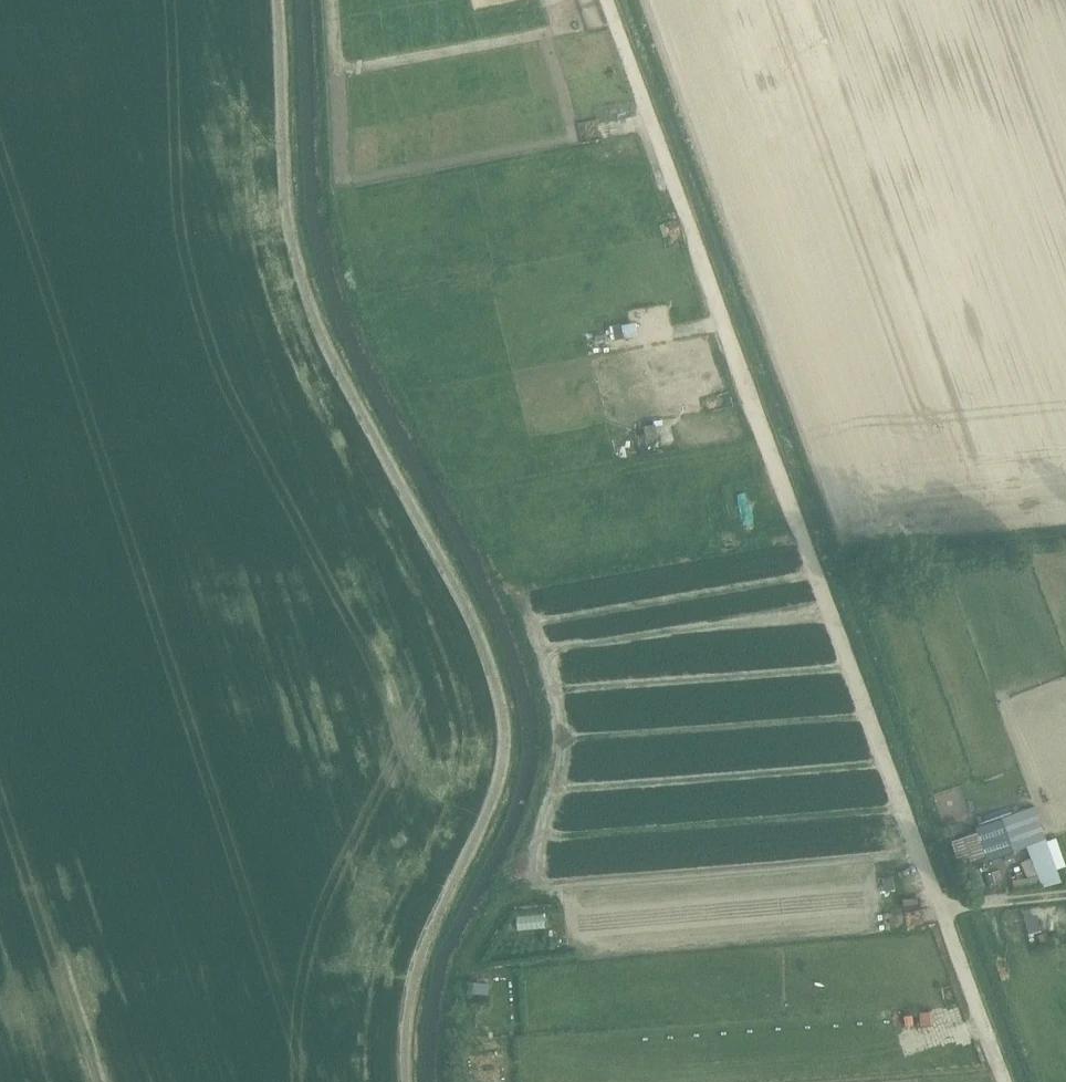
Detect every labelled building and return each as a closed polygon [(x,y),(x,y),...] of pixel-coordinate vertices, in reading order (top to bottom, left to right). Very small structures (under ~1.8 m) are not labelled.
[(653,423),(643,426),(646,438),(656,436),(653,423)] [(1045,882),(1057,878),(1032,806),(974,826),(975,830),(949,838),(955,855),(967,860),(983,854),(985,859),(1032,843),(1045,882)] [(977,869),(963,874),(969,890),(983,886),(977,869)] [(892,873),(882,875),(882,876),(884,888),(894,886),(892,874),(892,873)] [(470,981),(468,993),(485,995),(486,982),(470,981)]
